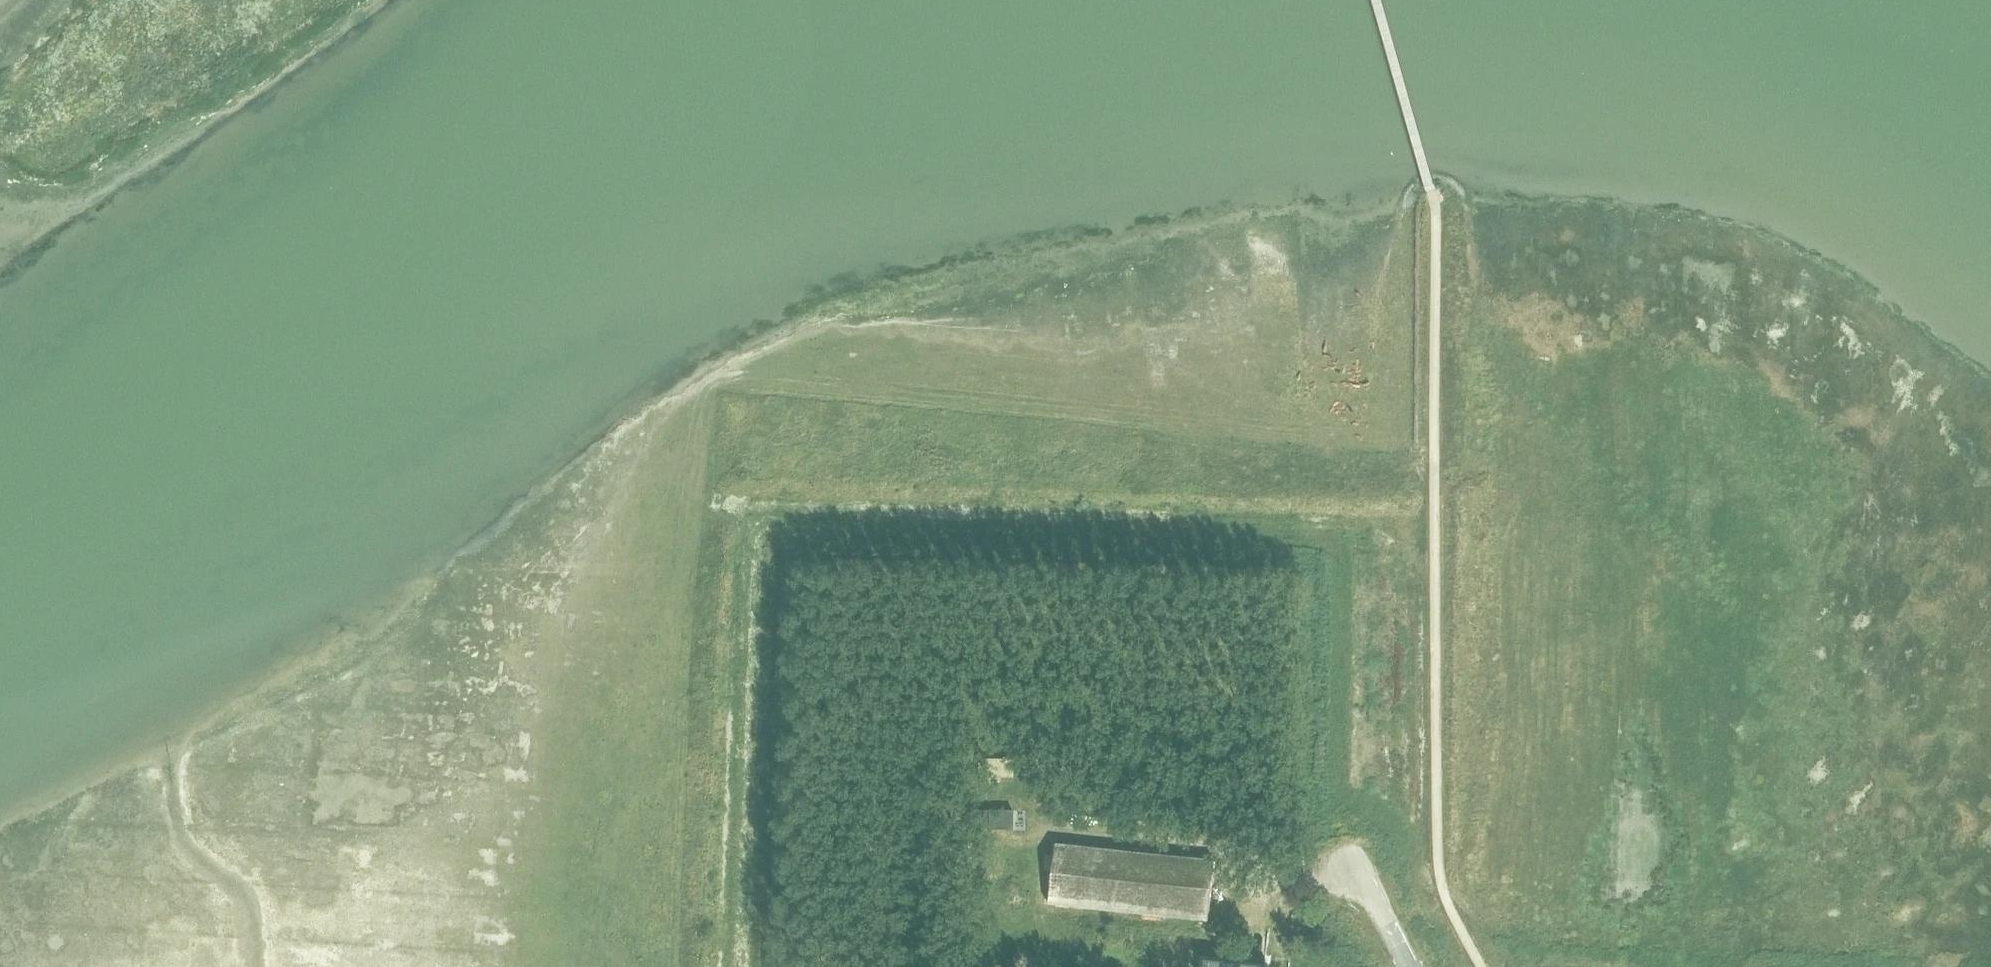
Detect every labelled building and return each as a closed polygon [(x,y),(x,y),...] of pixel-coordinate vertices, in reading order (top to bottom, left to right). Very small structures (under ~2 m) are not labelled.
[(975,824),(1013,826),(1014,811),(976,810),(975,824)] [(1208,921),(1215,862),(1055,844),(1050,903),(1208,921)]
